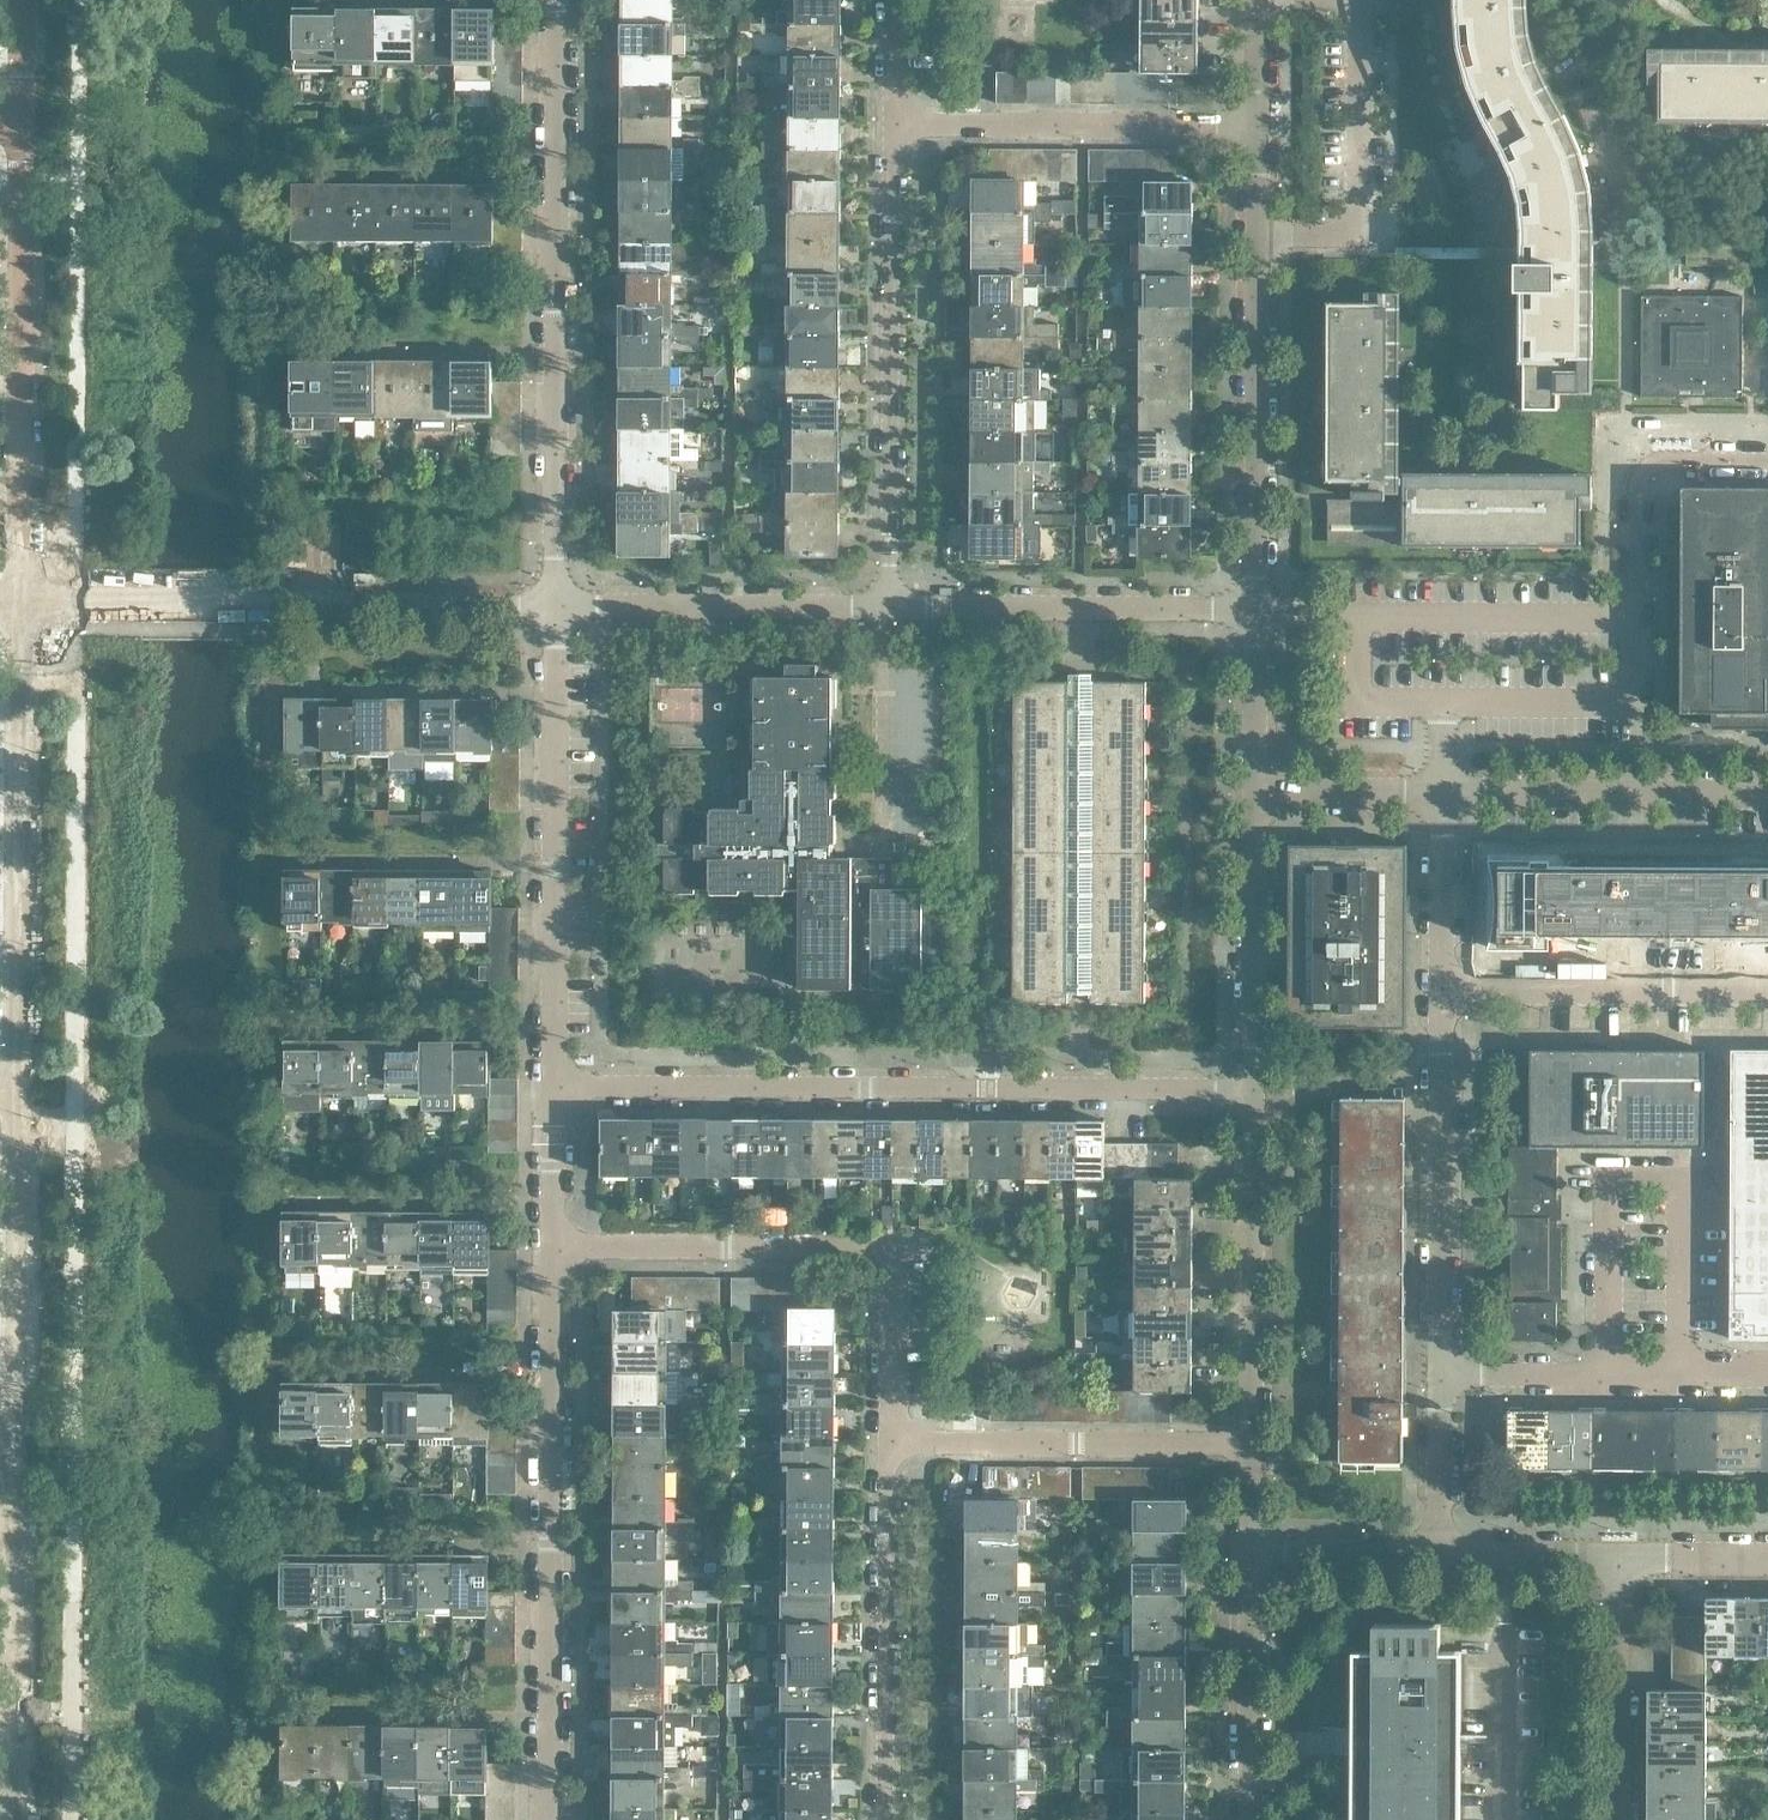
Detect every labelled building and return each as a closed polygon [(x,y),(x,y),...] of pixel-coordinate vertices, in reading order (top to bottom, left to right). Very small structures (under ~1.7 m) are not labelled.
[(673,0),(625,0),(625,23),(701,23),(701,14),(686,14),(683,18),(672,18),(673,0)] [(840,0),(793,0),(792,19),(781,19),(779,14),(764,14),(764,24),(840,24),(840,0)] [(1200,0),(1148,0),(1148,19),(1199,19),(1200,0)] [(1564,114),(1549,85),(1537,60),(1530,33),(1528,5),(1528,0),(1453,0),(1453,5),(1455,24),(1462,23),(1464,44),(1469,64),(1462,66),(1467,84),(1474,102),(1481,99),(1490,118),(1511,158),(1494,166),(1500,179),(1506,203),(1508,228),(1525,228),(1525,226),(1527,226),(1527,247),(1527,258),(1527,262),(1519,262),(1519,273),(1517,273),(1517,289),(1527,290),(1527,306),(1519,306),(1519,337),(1526,337),(1526,364),(1519,363),(1519,380),(1526,380),(1526,407),(1561,407),(1561,388),(1593,388),(1594,228),(1608,227),(1605,187),(1591,189),(1581,151),(1564,114)] [(339,58),(339,7),(295,7),(295,19),(291,19),(291,38),(295,38),(295,58),(339,58)] [(378,58),(378,8),(339,7),(339,58),(378,58)] [(417,59),(417,8),(378,8),(378,58),(417,59)] [(456,59),(456,8),(417,8),(417,59),(456,59)] [(495,44),(495,29),(495,8),(456,8),(456,59),(494,59),(495,59),(495,58),(495,44)] [(1199,45),(1199,19),(1148,19),(1142,19),(1142,45),(1199,45)] [(672,54),(672,29),(683,29),(686,33),(701,33),(701,23),(625,23),(625,54),(672,54)] [(840,55),(840,24),(764,24),(764,33),(779,34),(779,36),(792,36),(792,55),(840,55)] [(524,44),(524,29),(495,29),(495,44),(524,44)] [(524,59),(524,44),(495,44),(495,58),(524,59)] [(1199,73),(1199,45),(1142,45),(1142,72),(1147,72),(1162,72),(1178,72),(1199,73)] [(1649,50),(1649,83),(1663,84),(1663,117),(1767,117),(1767,50),(1649,50)] [(672,80),(672,54),(625,54),(624,85),(701,86),(701,76),(686,76),(683,80),(672,80)] [(840,87),(840,55),(792,55),(792,74),(779,74),(779,77),(763,77),(763,86),(840,87)] [(524,73),(524,59),(495,58),(495,59),(494,59),(494,73),(524,73)] [(1013,103),(1013,71),(997,71),(997,103),(1013,103)] [(1028,103),(1028,72),(1013,71),(1013,103),(1028,103)] [(1043,103),(1043,72),(1028,72),(1028,103),(1043,103)] [(1058,103),(1058,72),(1043,72),(1043,103),(1058,103)] [(1073,103),(1073,72),(1058,72),(1058,103),(1073,103)] [(1088,103),(1088,72),(1073,72),(1073,103),(1088,103)] [(1102,103),(1103,72),(1088,72),(1088,103),(1102,103)] [(1117,103),(1118,72),(1103,72),(1102,103),(1117,103)] [(1132,103),(1133,72),(1118,72),(1117,103),(1132,103)] [(1147,72),(1142,72),(1133,72),(1132,103),(1147,103),(1147,72)] [(1162,103),(1162,72),(1147,72),(1147,103),(1162,103)] [(1178,104),(1178,72),(1162,72),(1162,103),(1178,104)] [(524,87),(524,73),(494,73),(494,87),(524,87)] [(672,117),(672,91),(683,91),(686,95),(701,95),(701,86),(624,85),(624,117),(672,117)] [(840,118),(840,87),(763,86),(763,96),(779,96),(779,98),(792,98),(792,117),(840,118)] [(524,102),(524,87),(494,87),(494,102),(524,102)] [(672,143),(672,117),(624,117),(624,148),(701,148),(701,138),(685,138),(683,143),(672,143)] [(840,149),(840,118),(792,117),(792,143),(781,143),(778,139),(763,139),(763,148),(840,149)] [(672,179),(672,153),(683,153),(685,158),(701,158),(701,148),(624,148),(624,179),(672,179)] [(839,180),(840,149),(763,148),(763,158),(778,158),(781,154),(792,154),(792,180),(839,180)] [(1005,179),(1005,148),(990,148),(990,179),(1005,179)] [(1020,180),(1020,148),(1005,148),(1005,179),(1020,180)] [(1034,180),(1034,149),(1020,148),(1020,180),(1024,180),(1034,180)] [(1048,180),(1048,149),(1034,149),(1034,180),(1048,180)] [(1063,180),(1063,149),(1048,149),(1048,180),(1063,180)] [(1078,180),(1078,149),(1063,149),(1063,180),(1078,180)] [(1104,181),(1105,149),(1090,149),(1090,180),(1104,181)] [(1119,181),(1119,149),(1105,149),(1104,181),(1119,181)] [(1133,181),(1133,149),(1119,149),(1119,181),(1133,181)] [(1148,180),(1148,149),(1133,149),(1133,181),(1144,181),(1144,180),(1148,180)] [(1162,180),(1162,149),(1148,149),(1148,180),(1162,180)] [(1177,180),(1177,164),(1177,149),(1162,149),(1162,180),(1177,180)] [(672,205),(672,179),(624,179),(624,210),(700,210),(700,201),(685,201),(683,205),(672,205)] [(1024,206),(1024,180),(1020,180),(1005,179),(990,179),(976,179),(976,211),(1053,212),(1053,202),(1037,202),(1035,206),(1024,206)] [(839,211),(839,180),(792,180),(792,206),(781,206),(778,201),(763,201),(763,211),(839,211)] [(1191,212),(1192,180),(1177,180),(1162,180),(1148,180),(1144,180),(1144,181),(1144,207),(1133,206),(1130,202),(1115,202),(1115,212),(1191,212)] [(338,234),(339,183),(295,183),(295,195),(291,195),(291,214),(294,214),(294,239),(338,239),(338,234)] [(377,235),(377,184),(339,183),(338,234),(377,235)] [(416,235),(416,184),(377,184),(377,235),(416,235)] [(455,240),(455,235),(455,184),(416,184),(416,235),(435,235),(435,240),(455,240)] [(494,220),(495,205),(495,184),(455,184),(455,235),(493,235),(494,235),(494,234),(494,220)] [(523,220),(523,205),(495,205),(494,220),(523,220)] [(671,241),(671,222),(685,222),(685,220),(700,220),(700,210),(624,210),(624,241),(671,241)] [(839,242),(839,211),(763,211),(763,220),(778,220),(781,216),(792,216),(791,242),(839,242)] [(1024,243),(1024,217),(1035,217),(1037,221),(1053,221),(1053,212),(976,211),(976,242),(1024,243)] [(1191,243),(1191,212),(1115,212),(1115,221),(1130,221),(1133,217),(1144,217),(1143,243),(1191,243)] [(523,234),(523,220),(494,220),(494,234),(523,234)] [(523,249),(523,234),(494,234),(494,235),(493,235),(493,249),(523,249)] [(671,267),(671,241),(624,241),(623,272),(700,273),(700,263),(685,263),(682,267),(671,267)] [(839,273),(839,242),(791,242),(791,268),(780,268),(778,264),(763,263),(762,273),(839,273)] [(1024,262),(1024,243),(976,243),(976,274),(1067,274),(1067,262),(1047,262),(1047,264),(1038,264),(1038,262),(1024,262)] [(1191,274),(1191,243),(1143,243),(1143,262),(1130,262),(1130,264),(1115,264),(1115,274),(1191,274)] [(1527,258),(1527,247),(1398,246),(1398,258),(1527,258)] [(523,263),(523,249),(493,249),(493,263),(523,263)] [(523,278),(523,263),(493,263),(493,278),(523,278)] [(671,304),(671,278),(682,278),(685,282),(700,282),(700,273),(623,272),(623,303),(671,304)] [(839,305),(839,273),(762,273),(762,283),(778,283),(780,278),(791,278),(791,304),(839,305)] [(975,305),(1023,305),(1023,287),(1039,287),(1039,284),(1047,284),(1047,286),(1067,286),(1067,274),(976,274),(975,305)] [(1191,305),(1191,274),(1115,274),(1114,284),(1130,284),(1132,279),(1143,279),(1143,305),(1191,305)] [(1559,549),(1559,541),(1579,541),(1579,508),(1593,508),(1593,474),(1399,473),(1400,292),(1366,291),(1366,305),(1333,305),(1333,325),(1325,325),(1324,356),(1332,356),(1332,392),(1324,392),(1324,423),(1332,423),(1332,459),(1324,459),(1324,475),(1332,475),(1332,476),(1354,476),(1354,498),(1329,498),(1329,545),(1400,545),(1401,539),(1408,538),(1408,540),(1409,540),(1409,548),(1425,548),(1425,540),(1461,541),(1461,548),(1492,549),(1492,541),(1528,541),(1528,549),(1559,549)] [(1743,396),(1743,327),(1743,295),(1643,295),(1642,396),(1681,396),(1681,395),(1678,395),(1678,389),(1697,388),(1707,389),(1707,395),(1704,395),(1704,396),(1743,396)] [(671,330),(671,304),(623,303),(623,335),(700,335),(725,335),(725,325),(684,325),(682,330),(671,330)] [(839,336),(839,305),(791,304),(791,324),(778,323),(778,326),(742,326),(742,335),(762,335),(839,336)] [(1023,331),(1023,305),(975,305),(975,336),(1052,336),(1052,327),(1037,327),(1034,331),(1023,331)] [(1191,337),(1191,305),(1143,305),(1143,331),(1132,331),(1130,327),(1114,327),(1114,336),(1191,337)] [(671,366),(671,340),(682,340),(684,344),(700,345),(700,335),(623,335),(623,366),(671,366)] [(839,367),(839,336),(762,335),(762,345),(777,345),(780,341),(791,341),(791,367),(839,367)] [(1023,367),(1023,349),(1059,349),(1059,336),(1052,336),(975,336),(975,367),(1023,367)] [(1191,368),(1191,337),(1114,336),(1114,346),(1129,346),(1129,349),(1143,349),(1143,368),(1191,368)] [(337,410),(338,360),(294,359),(294,371),(290,371),(290,391),(294,391),(293,410),(326,410),(326,415),(337,415),(337,410)] [(376,411),(377,360),(338,360),(337,410),(376,411)] [(415,411),(415,360),(377,360),(376,411),(415,411)] [(454,411),(454,360),(415,360),(415,411),(415,416),(435,416),(435,411),(454,411)] [(494,396),(494,381),(494,361),(454,360),(454,411),(493,411),(494,411),(494,410),(494,396)] [(671,385),(671,366),(623,366),(623,397),(699,397),(713,397),(713,388),(684,388),(684,385),(671,385)] [(838,398),(839,367),(791,367),(791,384),(777,384),(777,388),(762,388),(762,398),(838,398)] [(1023,393),(1023,367),(975,367),(975,398),(1035,398),(1052,399),(1052,389),(1036,389),(1034,393),(1023,393)] [(1191,399),(1191,368),(1143,368),(1143,393),(1132,393),(1129,389),(1114,389),(1114,399),(1191,399)] [(522,396),(523,381),(494,381),(494,396),(522,396)] [(522,410),(522,396),(494,396),(494,410),(522,410)] [(670,428),(671,409),(684,409),(684,407),(699,407),(699,397),(623,397),(623,428),(670,428)] [(838,429),(838,398),(762,398),(762,407),(777,407),(780,403),(791,403),(790,429),(838,429)] [(975,429),(1023,430),(1035,430),(1035,398),(975,398),(975,429)] [(1077,416),(1077,399),(1066,399),(1066,416),(1077,416)] [(1191,430),(1191,399),(1114,399),(1114,413),(1129,413),(1129,411),(1143,411),(1143,430),(1191,430)] [(522,425),(522,410),(494,410),(494,411),(493,411),(493,425),(522,425)] [(522,439),(522,425),(493,425),(492,439),(522,439)] [(670,454),(670,428),(623,428),(623,459),(699,460),(699,450),(684,450),(681,454),(670,454)] [(838,460),(838,429),(790,429),(790,448),(777,448),(777,450),(762,450),(762,460),(838,460)] [(1023,449),(1023,430),(975,429),(975,461),(1052,461),(1052,449),(1023,449)] [(1190,461),(1191,430),(1143,430),(1143,456),(1132,456),(1129,451),(1114,451),(1114,461),(1190,461)] [(522,454),(522,439),(492,439),(492,454),(522,454)] [(670,491),(670,471),(684,471),(684,469),(699,469),(699,460),(623,459),(622,490),(670,491)] [(838,492),(838,460),(762,460),(762,470),(777,470),(779,465),(790,465),(790,491),(838,492)] [(1023,492),(1023,466),(1034,466),(1036,470),(1051,470),(1052,461),(975,461),(975,492),(1023,492)] [(1190,492),(1190,461),(1114,461),(1114,470),(1129,471),(1132,466),(1143,466),(1142,492),(1190,492)] [(1683,487),(1682,710),(1713,710),(1713,728),(1724,728),(1767,728),(1767,487),(1683,487)] [(670,516),(670,491),(622,490),(622,521),(717,522),(717,512),(683,512),(681,517),(670,516)] [(838,523),(838,492),(790,491),(790,517),(779,517),(777,513),(751,513),(751,522),(838,523)] [(1023,511),(1023,492),(975,492),(975,523),(1051,523),(1065,523),(1065,514),(1036,513),(1036,511),(1023,511)] [(1190,524),(1190,492),(1142,492),(1142,518),(1131,518),(1129,514),(1114,514),(1114,523),(1190,524)] [(670,554),(670,534),(683,534),(683,531),(717,532),(717,522),(622,521),(622,553),(670,554)] [(838,554),(838,523),(751,522),(751,532),(777,532),(777,534),(790,534),(790,554),(838,554)] [(1022,555),(1022,528),(1033,528),(1036,533),(1051,533),(1051,523),(975,523),(974,555),(1022,555)] [(1190,556),(1190,524),(1114,523),(1113,533),(1129,533),(1129,535),(1142,535),(1142,556),(1190,556)] [(1092,1000),(1092,971),(1092,940),(1092,910),(1092,880),(1092,849),(1092,819),(1092,789),(1092,758),(1092,728),(1092,698),(1147,698),(1147,681),(1092,681),(1092,673),(1081,673),(1070,673),(1070,681),(1015,680),(1015,697),(1070,697),(1070,728),(1070,758),(1070,788),(1070,819),(1069,849),(1069,879),(1069,910),(1069,940),(1069,971),(1069,1000),(1092,1000)] [(837,842),(837,814),(833,814),(833,797),(837,797),(837,769),(833,769),(834,752),(837,752),(837,724),(834,724),(834,707),(837,707),(837,678),(834,678),(834,676),(756,676),(756,678),(753,678),(753,706),(756,706),(756,723),(753,723),(752,751),(756,751),(756,768),(752,768),(752,797),(756,797),(756,798),(742,798),(742,811),(741,811),(741,808),(712,808),(712,811),(695,811),(695,808),(667,808),(667,811),(665,811),(665,889),(667,889),(667,892),(695,893),(695,889),(712,889),(712,893),(740,893),(740,889),(757,889),(757,893),(786,893),(786,889),(791,889),(801,889),(800,988),(923,988),(924,888),(874,888),(874,857),(833,857),(833,842),(837,842)] [(615,682),(603,682),(602,694),(615,694),(615,682)] [(1070,728),(1070,697),(1015,697),(1015,728),(1070,728)] [(1147,728),(1147,698),(1092,698),(1092,728),(1147,728)] [(323,747),(324,699),(289,699),(289,747),(323,747)] [(357,747),(357,699),(324,699),(323,747),(357,747)] [(390,752),(390,747),(391,700),(357,699),(357,747),(357,752),(390,752)] [(424,748),(424,700),(391,700),(390,747),(424,748)] [(457,748),(458,700),(424,700),(424,748),(457,748)] [(492,736),(492,700),(458,700),(457,748),(491,748),(491,751),(521,751),(521,736),(492,736)] [(1070,758),(1070,728),(1015,728),(1015,758),(1070,758)] [(1147,758),(1147,728),(1092,728),(1092,758),(1147,758)] [(521,765),(521,751),(491,751),(491,765),(521,765)] [(1070,788),(1070,758),(1015,758),(1015,788),(1070,788)] [(1147,789),(1147,758),(1092,758),(1092,789),(1147,789)] [(520,780),(521,765),(491,765),(491,779),(520,780)] [(1070,819),(1070,788),(1015,788),(1015,819),(1070,819)] [(1147,819),(1147,789),(1092,789),(1092,819),(1147,819)] [(520,809),(520,794),(491,794),(491,809),(520,809)] [(1069,849),(1070,819),(1015,819),(1015,849),(1069,849)] [(1146,849),(1147,819),(1092,819),(1092,849),(1146,849)] [(1407,1026),(1408,899),(1408,844),(1360,843),(1360,845),(1345,845),(1339,845),(1339,843),(1290,843),(1289,1026),(1407,1026)] [(1069,879),(1069,849),(1015,849),(1015,879),(1069,879)] [(1146,880),(1146,849),(1092,849),(1092,880),(1146,880)] [(1572,862),(1572,865),(1564,865),(1564,864),(1563,863),(1561,863),(1559,862),(1558,862),(1557,863),(1555,864),(1555,865),(1537,865),(1537,862),(1491,862),(1493,868),(1494,871),(1495,878),(1496,884),(1497,891),(1497,894),(1497,901),(1497,904),(1497,911),(1497,918),(1495,927),(1494,934),(1494,937),(1493,940),(1491,947),(1537,947),(1537,931),(1767,932),(1767,863),(1572,862)] [(323,918),(323,870),(289,870),(288,918),(323,918)] [(356,918),(356,870),(323,870),(323,918),(356,918)] [(390,918),(390,871),(356,870),(356,918),(390,918)] [(423,919),(423,871),(390,871),(390,918),(423,919)] [(457,931),(457,871),(423,871),(423,919),(423,931),(457,931)] [(491,919),(491,907),(491,871),(457,871),(457,931),(491,931),(491,922),(491,919)] [(1069,910),(1069,879),(1015,879),(1015,910),(1069,910)] [(1146,910),(1146,880),(1092,880),(1092,910),(1146,910)] [(520,922),(520,907),(491,907),(491,919),(491,922),(520,922)] [(1069,940),(1069,910),(1015,910),(1014,940),(1069,940)] [(1146,940),(1146,910),(1092,910),(1092,940),(1146,940)] [(520,936),(520,922),(491,922),(491,931),(491,936),(520,936)] [(520,951),(520,936),(491,936),(491,951),(520,951)] [(1069,971),(1069,940),(1014,940),(1014,970),(1069,971)] [(1146,971),(1146,940),(1092,940),(1092,971),(1146,971)] [(520,965),(520,951),(491,951),(490,965),(520,965)] [(520,980),(520,965),(490,965),(490,980),(520,980)] [(1069,1000),(1069,971),(1014,970),(1014,1001),(1068,1002),(1069,1000)] [(1146,1002),(1146,971),(1092,971),(1092,1000),(1092,1002),(1146,1002)] [(322,1089),(322,1041),(288,1041),(288,1089),(322,1089)] [(355,1089),(356,1042),(322,1041),(322,1089),(355,1089)] [(389,1090),(389,1042),(356,1042),(355,1089),(389,1090)] [(422,1094),(422,1090),(423,1042),(389,1042),(389,1090),(389,1094),(422,1094)] [(456,1090),(456,1042),(423,1042),(422,1090),(456,1090)] [(490,1078),(490,1042),(456,1042),(456,1090),(490,1090),(490,1093),(519,1093),(519,1078),(490,1078)] [(1531,1065),(1531,1048),(1504,1047),(1504,1065),(1531,1065)] [(1705,1146),(1705,1048),(1595,1048),(1595,1060),(1576,1060),(1576,1048),(1531,1048),(1531,1065),(1531,1145),(1558,1145),(1705,1146)] [(1732,1048),(1731,1338),(1767,1338),(1767,1048),(1732,1048)] [(519,1107),(519,1093),(490,1093),(490,1107),(519,1107)] [(1404,1460),(1405,1197),(1406,1097),(1342,1096),(1340,1460),(1404,1460)] [(519,1122),(519,1107),(490,1107),(490,1122),(519,1122)] [(630,1169),(630,1123),(630,1117),(603,1117),(603,1169),(630,1169)] [(656,1175),(657,1123),(657,1117),(630,1117),(630,1123),(630,1169),(630,1175),(656,1175)] [(683,1175),(683,1169),(683,1123),(683,1117),(657,1117),(657,1123),(656,1175),(683,1175)] [(709,1169),(709,1123),(709,1117),(683,1117),(683,1123),(683,1169),(709,1169)] [(735,1175),(736,1123),(736,1118),(709,1117),(709,1123),(709,1169),(709,1175),(735,1175)] [(762,1175),(762,1123),(762,1118),(736,1118),(736,1123),(735,1175),(762,1175)] [(788,1170),(788,1124),(788,1118),(762,1118),(762,1123),(762,1175),(788,1175),(788,1170)] [(814,1170),(815,1124),(815,1118),(788,1118),(788,1124),(788,1170),(814,1170)] [(841,1170),(841,1124),(841,1118),(815,1118),(815,1124),(814,1170),(841,1170)] [(867,1170),(867,1124),(867,1118),(841,1118),(841,1124),(841,1170),(867,1170)] [(894,1170),(894,1124),(894,1118),(867,1118),(867,1124),(867,1170),(894,1170)] [(920,1176),(920,1170),(920,1124),(920,1118),(894,1118),(894,1124),(894,1170),(893,1176),(920,1176)] [(946,1171),(946,1124),(946,1119),(920,1118),(920,1124),(920,1170),(946,1171)] [(973,1171),(973,1124),(973,1119),(946,1119),(946,1124),(946,1171),(973,1171)] [(999,1171),(999,1125),(999,1119),(973,1119),(973,1124),(973,1171),(999,1171)] [(1025,1171),(1025,1125),(1026,1119),(999,1119),(999,1125),(999,1171),(1025,1171)] [(1052,1177),(1052,1125),(1052,1119),(1026,1119),(1025,1125),(1025,1171),(1025,1176),(1052,1177)] [(1078,1177),(1078,1125),(1078,1119),(1052,1119),(1052,1125),(1052,1177),(1078,1177)] [(1105,1177),(1105,1142),(1106,1119),(1078,1119),(1078,1125),(1078,1177),(1105,1177)] [(519,1136),(519,1122),(490,1122),(490,1136),(519,1136)] [(519,1151),(519,1136),(490,1136),(489,1151),(519,1151)] [(1120,1177),(1120,1142),(1105,1142),(1105,1177),(1120,1177)] [(1134,1177),(1134,1142),(1120,1142),(1120,1177),(1134,1177)] [(1148,1177),(1148,1160),(1148,1143),(1134,1142),(1134,1177),(1142,1177),(1148,1177)] [(1179,1160),(1179,1143),(1148,1143),(1148,1160),(1179,1160)] [(1558,1145),(1531,1145),(1511,1145),(1510,1198),(1558,1198),(1558,1145)] [(1179,1177),(1179,1160),(1148,1160),(1148,1177),(1179,1177)] [(1194,1205),(1194,1177),(1179,1177),(1148,1177),(1142,1177),(1142,1204),(1188,1204),(1194,1205)] [(1194,1231),(1194,1205),(1188,1204),(1142,1204),(1142,1231),(1188,1231),(1194,1231)] [(321,1260),(321,1212),(287,1212),(287,1260),(321,1260)] [(354,1265),(355,1213),(321,1212),(321,1260),(321,1265),(354,1265)] [(388,1265),(388,1213),(355,1213),(354,1265),(388,1265)] [(422,1265),(422,1213),(388,1213),(388,1265),(422,1265)] [(455,1266),(455,1213),(422,1213),(422,1265),(455,1266)] [(489,1249),(490,1213),(455,1213),(455,1266),(455,1273),(489,1273),(489,1264),(489,1261),(489,1249)] [(1557,1340),(1558,1225),(1558,1216),(1510,1216),(1510,1339),(1557,1340)] [(1194,1257),(1194,1231),(1188,1231),(1142,1231),(1136,1230),(1136,1257),(1142,1257),(1188,1257),(1194,1257)] [(518,1264),(518,1249),(489,1249),(489,1261),(489,1264),(518,1264)] [(1194,1257),(1188,1257),(1142,1257),(1142,1283),(1188,1283),(1194,1284),(1194,1257)] [(518,1278),(518,1264),(489,1264),(489,1273),(489,1278),(518,1278)] [(648,1309),(648,1276),(633,1276),(633,1309),(648,1309)] [(662,1309),(662,1276),(648,1276),(648,1309),(662,1309)] [(677,1309),(677,1276),(662,1276),(662,1309),(667,1309),(677,1309)] [(691,1309),(691,1276),(677,1276),(677,1309),(691,1309)] [(705,1309),(706,1276),(691,1276),(691,1309),(705,1309)] [(720,1309),(721,1277),(706,1276),(705,1309),(720,1309)] [(747,1309),(748,1277),(733,1277),(732,1309),(747,1309)] [(762,1309),(762,1277),(748,1277),(747,1309),(762,1309)] [(776,1309),(776,1277),(762,1277),(762,1309),(776,1309)] [(790,1309),(791,1277),(776,1277),(776,1309),(786,1309),(790,1309)] [(805,1309),(805,1277),(791,1277),(790,1309),(805,1309)] [(820,1310),(820,1277),(805,1277),(805,1309),(820,1310)] [(518,1293),(518,1278),(489,1278),(489,1293),(518,1293)] [(1194,1310),(1194,1284),(1188,1283),(1142,1283),(1142,1310),(1188,1310),(1194,1310)] [(518,1307),(518,1293),(489,1293),(489,1307),(518,1307)] [(518,1322),(518,1307),(489,1307),(489,1322),(518,1322)] [(667,1335),(667,1309),(662,1309),(648,1309),(633,1309),(619,1308),(619,1340),(695,1341),(695,1331),(680,1331),(678,1335),(667,1335)] [(805,1309),(790,1309),(786,1309),(786,1336),(775,1336),(773,1332),(757,1332),(757,1341),(834,1342),(834,1310),(820,1310),(805,1309)] [(1194,1336),(1194,1310),(1188,1310),(1142,1310),(1142,1336),(1188,1336),(1194,1336)] [(1193,1363),(1194,1336),(1188,1336),(1142,1336),(1141,1362),(1188,1363),(1193,1363)] [(667,1372),(667,1346),(678,1346),(680,1350),(695,1350),(695,1341),(619,1340),(619,1371),(667,1372)] [(834,1373),(834,1342),(757,1341),(757,1351),(773,1351),(775,1347),(786,1347),(786,1373),(834,1373)] [(1193,1390),(1193,1363),(1188,1363),(1141,1362),(1141,1390),(1156,1390),(1172,1390),(1193,1390)] [(666,1398),(667,1372),(619,1371),(619,1403),(695,1403),(695,1393),(680,1393),(677,1398),(666,1398)] [(834,1404),(834,1373),(786,1373),(786,1398),(775,1398),(772,1394),(757,1394),(757,1404),(834,1404)] [(320,1431),(320,1383),(286,1383),(286,1431),(320,1431)] [(354,1431),(354,1384),(320,1383),(320,1431),(354,1431)] [(387,1432),(388,1384),(354,1384),(354,1431),(387,1432)] [(421,1432),(421,1384),(388,1384),(387,1432),(421,1432)] [(454,1432),(455,1384),(421,1384),(421,1432),(454,1432)] [(489,1420),(489,1384),(455,1384),(454,1432),(454,1444),(488,1444),(488,1435),(488,1432),(489,1432),(489,1420)] [(1007,1420),(1007,1389),(991,1389),(991,1420),(1007,1420)] [(1022,1420),(1022,1389),(1007,1389),(1007,1420),(1022,1420)] [(1037,1421),(1037,1389),(1022,1389),(1022,1420),(1037,1421)] [(1051,1421),(1052,1390),(1037,1389),(1037,1421),(1051,1421)] [(1066,1421),(1067,1390),(1052,1390),(1051,1421),(1066,1421)] [(1111,1421),(1111,1390),(1096,1390),(1096,1421),(1111,1421)] [(1126,1421),(1126,1390),(1111,1390),(1111,1421),(1126,1421)] [(1141,1421),(1141,1390),(1126,1390),(1126,1421),(1141,1421)] [(1156,1421),(1156,1390),(1141,1390),(1141,1421),(1156,1421)] [(1172,1421),(1172,1390),(1156,1390),(1156,1421),(1172,1421)] [(666,1434),(666,1408),(677,1408),(680,1413),(695,1413),(695,1403),(619,1403),(618,1434),(666,1434)] [(834,1435),(834,1404),(757,1404),(757,1413),(772,1413),(775,1409),(786,1409),(786,1435),(834,1435)] [(1552,1467),(1552,1409),(1509,1408),(1509,1466),(1552,1467)] [(1593,1467),(1594,1409),(1552,1409),(1552,1467),(1593,1467)] [(1635,1467),(1636,1409),(1594,1409),(1593,1467),(1635,1467)] [(1678,1467),(1678,1409),(1636,1409),(1635,1467),(1678,1467)] [(1720,1467),(1720,1409),(1678,1409),(1678,1467),(1720,1467)] [(1762,1468),(1762,1410),(1720,1409),(1720,1467),(1762,1468)] [(518,1435),(518,1420),(489,1420),(489,1432),(488,1432),(488,1435),(518,1435)] [(666,1460),(666,1434),(618,1434),(618,1465),(695,1465),(695,1456),(679,1456),(677,1460),(666,1460)] [(517,1450),(518,1435),(488,1435),(488,1444),(488,1449),(517,1450)] [(834,1466),(834,1435),(786,1435),(786,1461),(775,1461),(772,1456),(757,1456),(757,1466),(834,1466)] [(517,1464),(517,1450),(488,1449),(488,1464),(517,1464)] [(517,1478),(517,1464),(488,1464),(488,1478),(517,1478)] [(666,1496),(666,1470),(677,1471),(679,1475),(695,1475),(695,1465),(618,1465),(618,1496),(666,1496)] [(833,1497),(834,1466),(757,1466),(757,1475),(772,1476),(775,1471),(786,1471),(785,1497),(833,1497)] [(999,1497),(1000,1466),(984,1466),(984,1497),(999,1497)] [(1014,1497),(1014,1466),(1000,1466),(999,1497),(1014,1497)] [(1028,1497),(1028,1466),(1014,1466),(1014,1497),(1018,1497),(1028,1497)] [(1043,1498),(1043,1466),(1028,1466),(1028,1497),(1043,1498)] [(1057,1498),(1057,1466),(1043,1466),(1043,1498),(1057,1498)] [(1072,1498),(1072,1469),(1072,1466),(1057,1466),(1057,1498),(1072,1498)] [(1099,1498),(1099,1466),(1084,1466),(1084,1498),(1099,1498)] [(1113,1498),(1113,1466),(1099,1466),(1099,1498),(1113,1498)] [(1128,1498),(1128,1466),(1113,1466),(1113,1498),(1128,1498)] [(1142,1497),(1142,1466),(1128,1466),(1128,1498),(1137,1498),(1142,1497)] [(1156,1498),(1156,1466),(1142,1466),(1142,1497),(1156,1498)] [(1171,1498),(1171,1466),(1156,1466),(1156,1498),(1171,1498)] [(517,1493),(517,1478),(488,1478),(488,1493),(517,1493)] [(666,1522),(666,1496),(618,1496),(618,1527),(694,1528),(694,1518),(679,1518),(677,1522),(666,1522)] [(833,1529),(833,1497),(785,1497),(785,1523),(774,1523),(772,1519),(757,1519),(757,1528),(833,1529)] [(1018,1524),(1018,1497),(1014,1497),(999,1497),(984,1497),(970,1497),(970,1529),(1047,1529),(1047,1519),(1031,1519),(1029,1524),(1018,1524)] [(1156,1498),(1142,1497),(1137,1498),(1137,1524),(1126,1524),(1124,1520),(1109,1520),(1109,1530),(1185,1530),(1185,1498),(1171,1498),(1156,1498)] [(666,1559),(666,1533),(677,1533),(679,1537),(694,1537),(694,1528),(618,1527),(618,1558),(666,1559)] [(833,1560),(833,1529),(757,1528),(756,1538),(772,1538),(774,1533),(785,1534),(785,1559),(833,1560)] [(1018,1560),(1018,1534),(1029,1534),(1031,1538),(1047,1539),(1047,1529),(970,1529),(970,1560),(1018,1560)] [(1185,1561),(1185,1530),(1109,1530),(1109,1539),(1124,1539),(1126,1535),(1137,1535),(1137,1561),(1185,1561)] [(319,1602),(320,1554),(285,1554),(285,1602),(319,1602)] [(353,1602),(353,1555),(320,1554),(319,1602),(353,1602)] [(386,1615),(387,1603),(387,1555),(353,1555),(353,1602),(353,1615),(386,1615)] [(420,1603),(420,1555),(387,1555),(387,1603),(420,1603)] [(454,1603),(454,1555),(420,1555),(420,1603),(454,1603)] [(488,1591),(488,1556),(454,1555),(454,1603),(453,1615),(487,1615),(487,1606),(487,1603),(488,1591)] [(665,1585),(666,1559),(618,1558),(618,1590),(694,1590),(694,1580),(679,1580),(676,1585),(665,1585)] [(833,1591),(833,1560),(785,1559),(785,1585),(774,1585),(772,1581),(756,1581),(756,1591),(833,1591)] [(1018,1586),(1018,1560),(970,1560),(969,1591),(1046,1591),(1046,1582),(1031,1582),(1029,1586),(1018,1586)] [(1185,1592),(1185,1561),(1137,1561),(1137,1587),(1126,1587),(1124,1582),(1108,1582),(1108,1592),(1185,1592)] [(665,1621),(665,1595),(676,1595),(679,1599),(694,1600),(694,1590),(618,1590),(617,1621),(665,1621)] [(517,1606),(517,1591),(488,1591),(487,1603),(487,1606),(517,1606)] [(833,1622),(833,1591),(756,1591),(756,1600),(772,1600),(774,1596),(785,1596),(785,1622),(833,1622)] [(1017,1622),(1018,1596),(1029,1596),(1031,1601),(1046,1601),(1046,1591),(969,1591),(969,1622),(1017,1622)] [(1185,1623),(1185,1592),(1108,1592),(1108,1601),(1124,1601),(1126,1597),(1137,1597),(1137,1623),(1185,1623)] [(1734,1649),(1734,1602),(1734,1596),(1707,1596),(1707,1615),(1707,1647),(1707,1649),(1734,1649)] [(1761,1649),(1761,1602),(1761,1597),(1734,1596),(1734,1602),(1734,1649),(1761,1649)] [(517,1621),(517,1606),(487,1606),(487,1615),(487,1620),(517,1621)] [(1690,1647),(1690,1615),(1673,1615),(1673,1647),(1690,1647)] [(1707,1647),(1707,1615),(1690,1615),(1690,1647),(1707,1647)] [(517,1635),(517,1621),(487,1620),(487,1635),(517,1635)] [(665,1647),(665,1621),(617,1621),(617,1652),(694,1652),(694,1643),(678,1643),(676,1647),(665,1647)] [(833,1653),(833,1622),(785,1622),(785,1648),(774,1648),(771,1643),(756,1643),(756,1653),(833,1653)] [(1017,1648),(1017,1622),(969,1622),(969,1653),(1046,1654),(1046,1644),(1031,1644),(1028,1648),(1017,1648)] [(1185,1654),(1185,1623),(1137,1623),(1137,1649),(1126,1649),(1123,1645),(1108,1644),(1108,1654),(1185,1654)] [(1462,1654),(1462,1651),(1441,1650),(1441,1624),(1375,1623),(1375,1650),(1354,1650),(1353,1819),(1461,1819),(1462,1654)] [(516,1649),(517,1635),(487,1635),(487,1649),(516,1649)] [(1707,1661),(1707,1649),(1707,1647),(1690,1647),(1673,1647),(1672,1660),(1707,1661)] [(516,1664),(516,1649),(487,1649),(487,1664),(516,1664)] [(665,1683),(665,1657),(676,1657),(678,1662),(694,1662),(694,1652),(617,1652),(617,1683),(665,1683)] [(833,1684),(833,1653),(756,1653),(756,1662),(771,1662),(774,1658),(785,1658),(785,1684),(833,1684)] [(1017,1685),(1017,1659),(1028,1659),(1031,1663),(1046,1663),(1046,1654),(969,1653),(969,1684),(1017,1685)] [(1185,1686),(1185,1654),(1108,1654),(1108,1664),(1123,1664),(1126,1659),(1137,1659),(1137,1685),(1185,1686)] [(1707,1675),(1707,1661),(1672,1660),(1672,1674),(1707,1675)] [(1707,1689),(1707,1675),(1672,1674),(1672,1689),(1701,1689),(1707,1689)] [(665,1702),(665,1683),(617,1683),(617,1714),(693,1715),(693,1705),(678,1705),(678,1702),(665,1702)] [(832,1715),(833,1684),(785,1684),(784,1703),(771,1703),(771,1706),(756,1705),(756,1715),(832,1715)] [(1017,1710),(1017,1685),(969,1684),(969,1716),(1046,1716),(1046,1706),(1030,1706),(1028,1710),(1017,1710)] [(1184,1717),(1185,1686),(1137,1685),(1137,1711),(1126,1711),(1123,1707),(1108,1707),(1108,1716),(1184,1717)] [(1701,1716),(1701,1689),(1672,1689),(1649,1689),(1649,1716),(1655,1716),(1701,1716)] [(664,1746),(678,1746),(678,1724),(693,1724),(693,1715),(617,1714),(617,1745),(664,1746)] [(832,1747),(832,1715),(756,1715),(756,1725),(771,1725),(773,1720),(784,1720),(784,1746),(832,1747)] [(1017,1747),(1017,1721),(1028,1721),(1030,1725),(1046,1725),(1046,1716),(969,1716),(969,1747),(1017,1747)] [(1184,1748),(1184,1717),(1108,1716),(1108,1726),(1123,1726),(1126,1722),(1137,1722),(1136,1748),(1184,1748)] [(1701,1743),(1701,1716),(1655,1716),(1649,1716),(1649,1742),(1655,1742),(1701,1743)] [(319,1773),(319,1726),(285,1725),(284,1773),(319,1773)] [(352,1774),(352,1726),(319,1726),(319,1773),(352,1774)] [(386,1774),(386,1726),(352,1726),(352,1774),(386,1774)] [(419,1774),(419,1726),(386,1726),(386,1774),(419,1774)] [(453,1774),(453,1726),(419,1726),(419,1774),(453,1774)] [(487,1774),(487,1762),(487,1726),(453,1726),(453,1774),(487,1774)] [(1701,1769),(1701,1743),(1655,1742),(1649,1742),(1649,1769),(1655,1769),(1701,1769)] [(664,1771),(664,1746),(617,1745),(617,1776),(693,1777),(693,1767),(678,1767),(675,1772),(664,1771)] [(832,1778),(832,1747),(784,1746),(784,1765),(771,1765),(771,1768),(755,1768),(755,1777),(832,1778)] [(1017,1773),(1017,1747),(969,1747),(969,1778),(1045,1778),(1045,1769),(1030,1769),(1028,1773),(1017,1773)] [(1184,1779),(1184,1748),(1136,1748),(1136,1774),(1125,1773),(1123,1769),(1108,1769),(1108,1779),(1184,1779)] [(516,1777),(516,1762),(487,1762),(487,1774),(487,1777),(516,1777)] [(1701,1795),(1701,1769),(1655,1769),(1649,1769),(1649,1795),(1654,1795),(1701,1795)] [(664,1808),(664,1789),(678,1789),(678,1786),(693,1786),(693,1777),(617,1776),(616,1808),(664,1808)] [(516,1792),(516,1777),(487,1777),(487,1791),(516,1792)] [(832,1809),(832,1778),(746,1778),(746,1790),(772,1790),(772,1809),(784,1809),(832,1809)] [(1016,1809),(1017,1783),(1028,1783),(1030,1788),(1045,1788),(1045,1778),(969,1778),(968,1809),(1016,1809)] [(1184,1810),(1184,1779),(1108,1779),(1107,1788),(1123,1788),(1125,1784),(1136,1784),(1136,1810),(1184,1810)] [(516,1806),(516,1792),(487,1791),(486,1806),(516,1806)] [(1701,1795),(1654,1795),(1649,1795),(1648,1819),(1701,1819),(1701,1795)] [(516,1806),(486,1806),(486,1819),(516,1819),(516,1806)] [(664,1808),(616,1808),(616,1819),(664,1819),(664,1808)] [(832,1809),(784,1809),(784,1819),(832,1819),(832,1809)] [(1016,1809),(968,1809),(968,1819),(1016,1819),(1016,1809)] [(1184,1810),(1136,1810),(1136,1819),(1184,1819),(1184,1810)]
